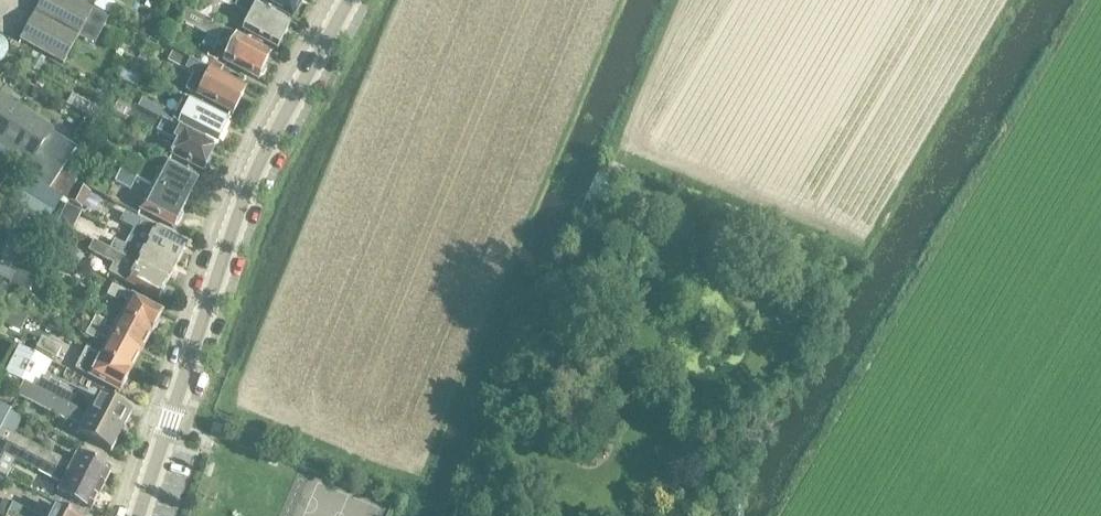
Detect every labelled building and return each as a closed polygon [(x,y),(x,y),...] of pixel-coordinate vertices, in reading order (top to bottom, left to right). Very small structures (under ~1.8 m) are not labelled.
[(73,0),(42,0),(20,41),(63,64),(77,37),(93,46),(106,21),(90,13),(92,10),(73,0)] [(246,0),(238,0),(234,7),(250,16),(242,32),(276,50),(290,23),(256,5),(246,0)] [(302,0),(259,0),(258,2),(291,19),(302,0)] [(180,22),(207,36),(203,45),(213,50),(218,42),(230,48),(223,62),(258,81),(272,54),(237,35),(186,9),(180,22)] [(189,59),(189,61),(172,53),(167,62),(194,75),(185,92),(231,115),(245,89),(210,71),(210,70),(189,59)] [(28,165),(21,175),(28,179),(54,195),(55,193),(56,194),(62,184),(66,178),(60,173),(76,149),(51,133),(53,130),(0,96),(0,147),(28,165)] [(229,120),(196,103),(185,97),(172,121),(217,144),(229,120)] [(141,100),(137,107),(170,124),(174,116),(141,100)] [(203,172),(215,147),(180,130),(181,129),(179,128),(178,129),(170,124),(137,107),(134,106),(128,118),(172,141),(177,143),(170,155),(203,172)] [(100,124),(88,117),(75,136),(89,146),(100,124)] [(127,157),(121,169),(137,178),(143,165),(127,157)] [(152,186),(186,203),(199,179),(165,161),(152,186)] [(115,182),(130,190),(137,178),(121,169),(115,182)] [(60,199),(54,195),(28,179),(12,207),(43,226),(60,199)] [(75,184),(67,200),(83,208),(91,192),(75,184)] [(186,203),(152,186),(140,210),(173,228),(186,203)] [(81,213),(66,206),(58,224),(73,231),(81,213)] [(143,246),(177,263),(186,244),(153,227),(125,212),(119,223),(133,230),(129,238),(143,246)] [(68,233),(56,227),(46,246),(59,252),(68,233)] [(1,255),(14,262),(24,242),(10,235),(1,255)] [(109,251),(167,281),(177,263),(129,238),(125,246),(114,241),(109,250),(109,251)] [(125,283),(158,300),(167,281),(109,251),(109,250),(93,242),(87,252),(112,265),(108,274),(125,283)] [(31,265),(45,273),(52,260),(38,252),(31,265)] [(3,258),(0,265),(0,277),(10,281),(18,265),(3,258)] [(9,284),(28,293),(36,278),(17,268),(9,284)] [(162,312),(112,286),(106,296),(118,302),(120,297),(128,301),(119,316),(151,333),(162,312)] [(151,333),(119,316),(111,331),(104,327),(106,322),(95,317),(90,326),(141,353),(151,333)] [(141,353),(90,326),(85,336),(96,341),(99,337),(106,341),(98,355),(98,357),(130,374),(141,353)] [(42,338),(34,355),(50,363),(53,357),(56,359),(62,348),(42,338)] [(49,365),(50,363),(34,355),(18,347),(4,374),(29,387),(36,391),(49,365)] [(119,393),(130,374),(98,357),(98,355),(85,348),(75,370),(87,376),(87,377),(119,393)] [(36,391),(120,434),(131,413),(98,396),(94,404),(78,396),(78,397),(59,388),(67,371),(50,363),(49,365),(36,391)] [(13,389),(17,381),(5,375),(1,384),(13,389)] [(120,434),(36,391),(29,387),(22,398),(37,405),(37,406),(65,421),(66,420),(82,428),(77,437),(110,453),(120,434)] [(0,428),(9,411),(0,406),(0,428)] [(9,444),(100,492),(110,472),(77,456),(72,465),(0,428),(0,439),(9,444)] [(0,439),(0,460),(9,444),(0,439)] [(9,444),(0,460),(0,476),(6,479),(15,461),(61,485),(55,495),(90,512),(100,492),(9,444)] [(12,504),(4,500),(0,507),(0,512),(7,515),(66,515),(39,502),(33,515),(12,504)]
